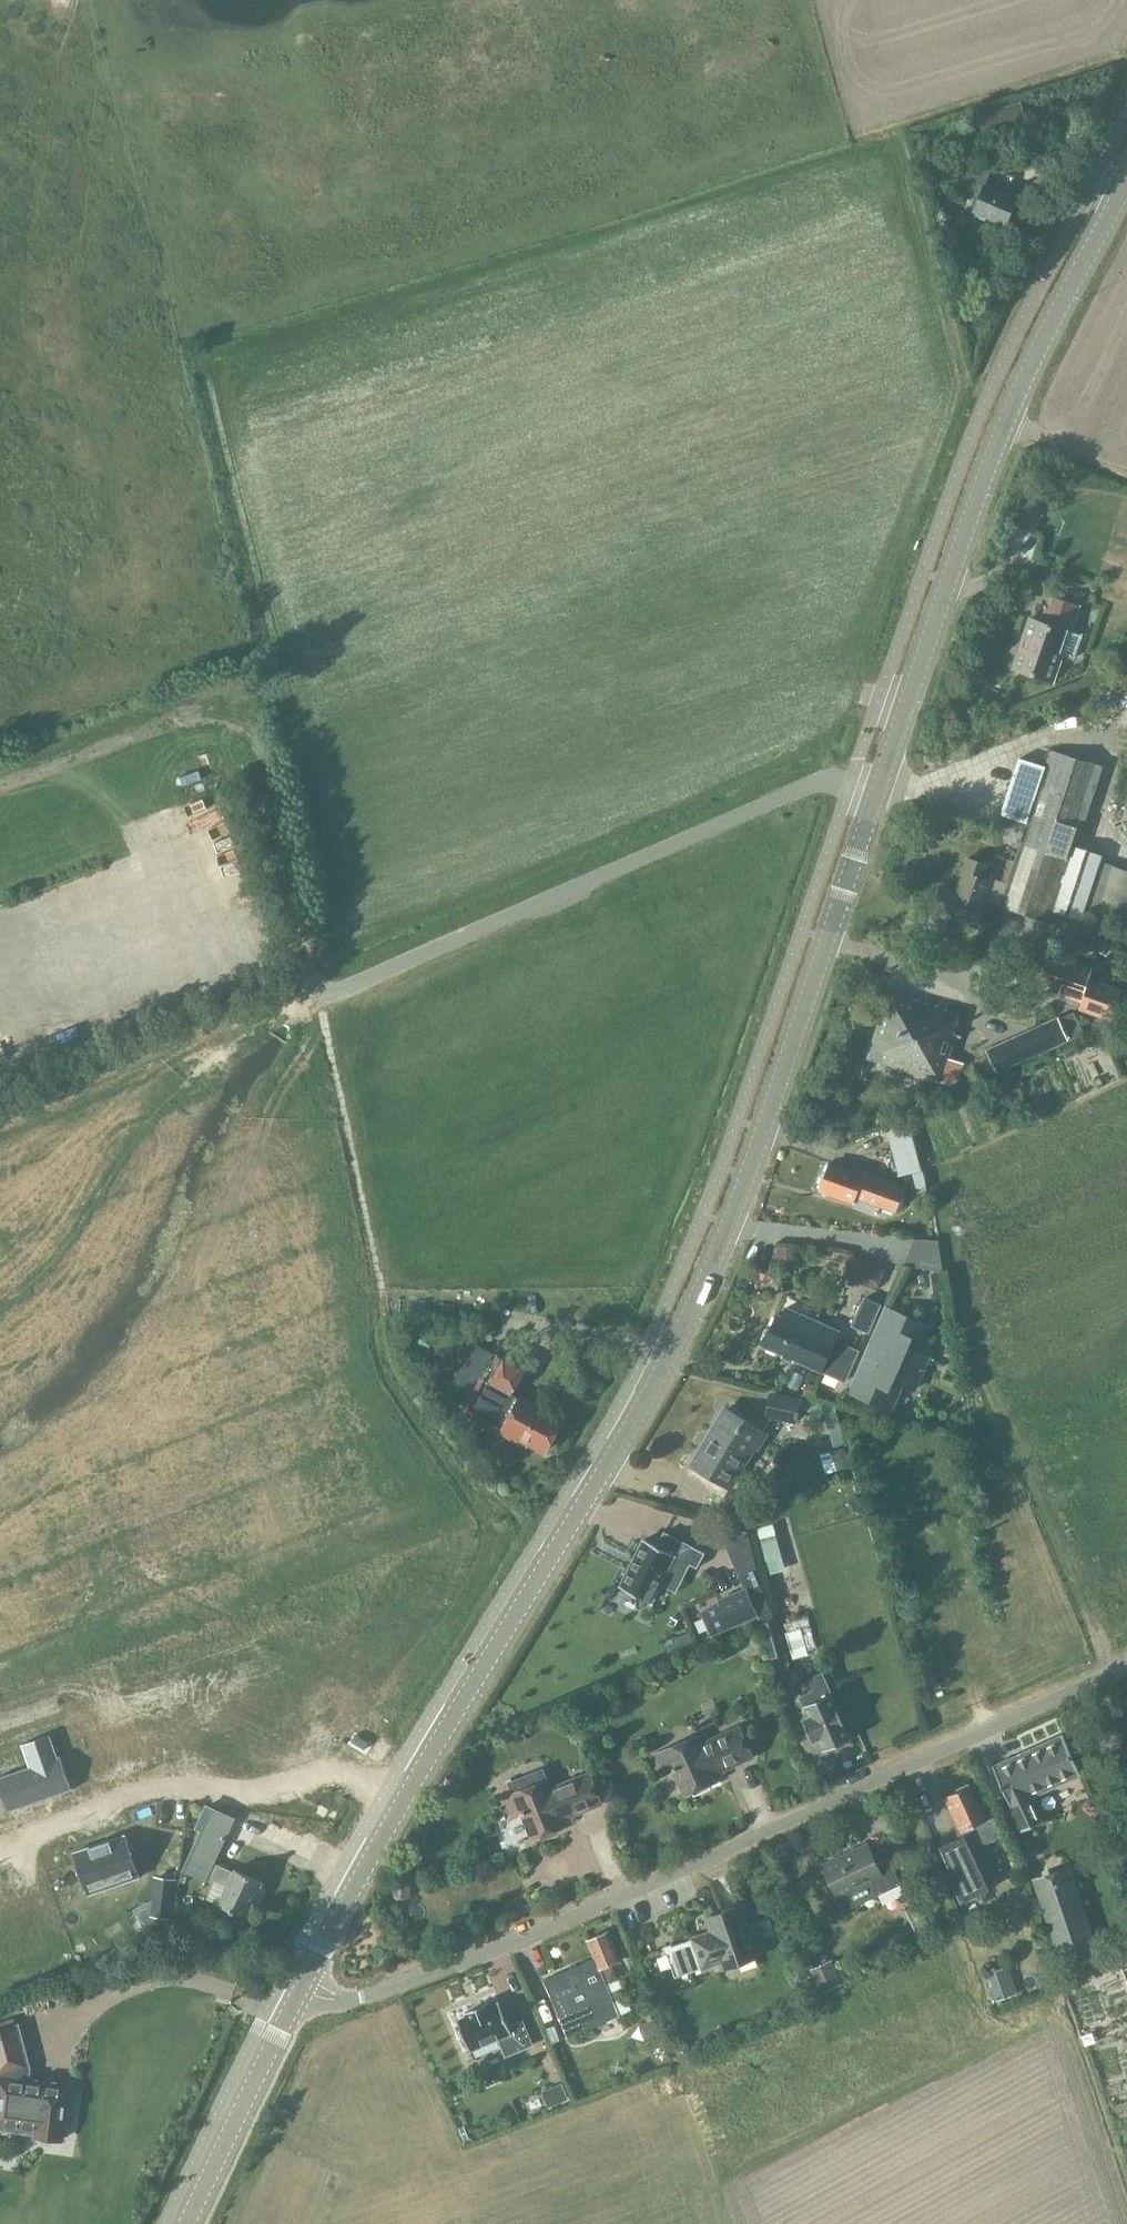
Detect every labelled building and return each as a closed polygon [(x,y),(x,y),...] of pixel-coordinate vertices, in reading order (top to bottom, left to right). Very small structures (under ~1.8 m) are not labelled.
[(1027,125),(1020,104),(978,117),(984,138),(1027,125)] [(966,158),(958,174),(952,187),(980,199),(974,211),(1006,226),(1017,199),(984,185),(991,169),(966,158)] [(1030,619),(1013,670),(1032,676),(1055,683),(1065,655),(1073,658),(1080,639),(1071,636),(1081,608),(1065,602),(1055,598),(1051,612),(1047,611),(1042,622),(1042,624),(1030,619)] [(1000,907),(1000,908),(1026,916),(1053,925),(1057,912),(1081,920),(1084,910),(1089,894),(1102,856),(1078,848),(1102,768),(1103,767),(1052,751),(1046,767),(1020,759),(1001,815),(1028,824),(1023,839),(1015,863),(1007,885),(1000,906),(1000,907)] [(933,913),(929,925),(947,931),(951,919),(978,928),(982,916),(984,910),(987,911),(989,904),(986,902),(992,882),(986,880),(990,867),(978,863),(968,860),(957,893),(942,888),(938,901),(933,913)] [(1086,914),(1126,927),(1126,870),(1102,862),(1086,914)] [(1121,964),(1126,953),(1091,934),(1085,944),(1121,964)] [(1079,1010),(1112,1022),(1122,992),(1089,981),(1092,969),(1042,952),(1031,986),(1081,1003),(1079,1010)] [(952,1041),(959,1021),(960,1018),(889,992),(870,1060),(920,1079),(941,1084),(955,1089),(964,1064),(950,1059),(955,1042),(952,1041)] [(985,1050),(999,1080),(1072,1046),(1070,1042),(1085,1035),(1074,1012),(1059,1019),(1058,1016),(985,1050)] [(1113,1037),(1121,1052),(1126,1049),(1126,1030),(1113,1037)] [(886,1125),(899,1176),(922,1170),(908,1119),(886,1125)] [(907,1187),(866,1172),(864,1177),(831,1165),(821,1192),(855,1205),(857,1200),(896,1214),(907,1187)] [(914,1239),(903,1264),(943,1271),(937,1241),(914,1239)] [(776,1247),(773,1260),(780,1260),(780,1267),(793,1267),(793,1247),(776,1247)] [(942,1273),(931,1275),(933,1293),(944,1291),(942,1273)] [(881,1305),(864,1298),(851,1327),(869,1334),(881,1305)] [(770,1330),(765,1343),(767,1344),(766,1348),(784,1356),(785,1354),(797,1359),(796,1361),(823,1373),(823,1372),(846,1383),(860,1353),(821,1335),(825,1326),(788,1309),(784,1318),(779,1317),(770,1330)] [(918,1352),(929,1327),(886,1309),(849,1394),(892,1413),(903,1388),(915,1393),(930,1357),(918,1352)] [(528,1444),(545,1455),(568,1420),(520,1393),(518,1398),(511,1394),(514,1388),(516,1389),(527,1369),(504,1357),(504,1358),(489,1350),(482,1364),(485,1366),(479,1378),(473,1374),(463,1390),(470,1394),(460,1412),(525,1448),(528,1444)] [(806,1385),(803,1396),(815,1399),(817,1388),(806,1385)] [(768,1417),(797,1424),(801,1409),(826,1416),(836,1447),(844,1446),(841,1429),(836,1407),(802,1401),(802,1403),(772,1396),(768,1417)] [(692,1467),(732,1491),(757,1451),(759,1453),(769,1436),(726,1410),(692,1467)] [(720,1491),(715,1488),(704,1506),(710,1509),(720,1491)] [(735,1512),(734,1518),(745,1522),(747,1515),(735,1512)] [(773,1524),(756,1529),(760,1545),(769,1576),(786,1571),(777,1540),(773,1524)] [(645,1540),(620,1588),(651,1603),(660,1585),(676,1593),(690,1565),(684,1562),(692,1547),(664,1533),(657,1547),(645,1540)] [(754,1555),(734,1564),(739,1576),(754,1570),(757,1569),(754,1555)] [(720,1606),(702,1613),(712,1635),(757,1617),(760,1624),(774,1617),(754,1570),(739,1576),(745,1590),(719,1601),(718,1602),(720,1606)] [(776,1621),(761,1625),(770,1659),(785,1654),(776,1621)] [(799,1630),(787,1634),(794,1658),(807,1654),(799,1630)] [(804,1673),(788,1679),(794,1692),(809,1685),(804,1673)] [(824,1752),(851,1741),(822,1675),(810,1680),(815,1692),(801,1698),(809,1718),(802,1721),(812,1743),(819,1740),(824,1752)] [(716,1777),(754,1760),(740,1729),(702,1747),(698,1739),(657,1758),(666,1778),(675,1773),(685,1796),(679,1799),(680,1801),(718,1783),(716,1777)] [(0,1778),(0,1790),(8,1813),(72,1790),(61,1757),(58,1757),(50,1735),(22,1745),(30,1767),(0,1778)] [(1064,1737),(994,1768),(1023,1833),(1043,1824),(1030,1795),(1045,1788),(1048,1793),(1082,1777),(1064,1737)] [(543,1770),(500,1787),(506,1800),(514,1821),(524,1817),(533,1840),(527,1842),(527,1844),(566,1828),(564,1822),(603,1806),(591,1776),(552,1791),(548,1783),(543,1770)] [(941,1848),(956,1881),(953,1882),(963,1904),(990,1891),(971,1850),(977,1847),(984,1843),(984,1842),(988,1842),(992,1841),(995,1840),(998,1837),(1000,1834),(993,1815),(987,1818),(973,1787),(948,1799),(965,1837),(941,1848)] [(201,1832),(183,1871),(206,1881),(207,1878),(216,1882),(224,1886),(228,1887),(219,1905),(247,1918),(254,1903),(259,1905),(267,1890),(261,1888),(263,1883),(235,1870),(234,1873),(230,1872),(214,1864),(236,1819),(208,1806),(197,1830),(201,1832)] [(125,1836),(74,1853),(89,1896),(139,1878),(125,1836)] [(825,1866),(840,1898),(847,1913),(902,1885),(890,1859),(878,1864),(869,1845),(825,1866)] [(1063,1966),(1098,1955),(1069,1869),(1035,1881),(1063,1966)] [(154,1901),(136,1910),(146,1930),(169,1918),(174,1881),(157,1878),(154,1901)] [(393,1887),(392,1897),(396,1902),(402,1902),(407,1898),(408,1888),(404,1883),(398,1883),(393,1887)] [(759,1959),(741,1908),(708,1920),(713,1934),(667,1950),(677,1979),(723,1963),(726,1970),(759,1959)] [(589,1942),(596,1960),(545,1981),(568,2038),(620,2017),(601,1970),(622,1962),(610,1933),(589,1942)] [(809,1969),(820,1994),(844,1983),(833,1958),(809,1969)] [(987,1973),(997,2001),(1019,1994),(1009,1965),(987,1973)] [(509,2027),(499,2004),(490,2008),(488,2004),(465,2013),(467,2018),(458,2022),(470,2051),(511,2034),(518,2052),(533,2045),(523,2021),(509,2027)] [(657,2021),(641,2027),(646,2042),(663,2037),(657,2021)] [(0,2128),(38,2134),(38,2138),(41,2139),(42,2144),(54,2146),(57,2141),(63,2142),(68,2100),(70,2083),(28,2079),(28,2073),(16,2026),(15,2026),(5,2029),(0,2030),(0,2129),(0,2128)] [(1094,2033),(1084,2037),(1087,2046),(1098,2043),(1094,2033)] [(687,2045),(674,2049),(678,2062),(691,2058),(687,2045)] [(562,2084),(543,2093),(549,2107),(568,2099),(562,2084)]
